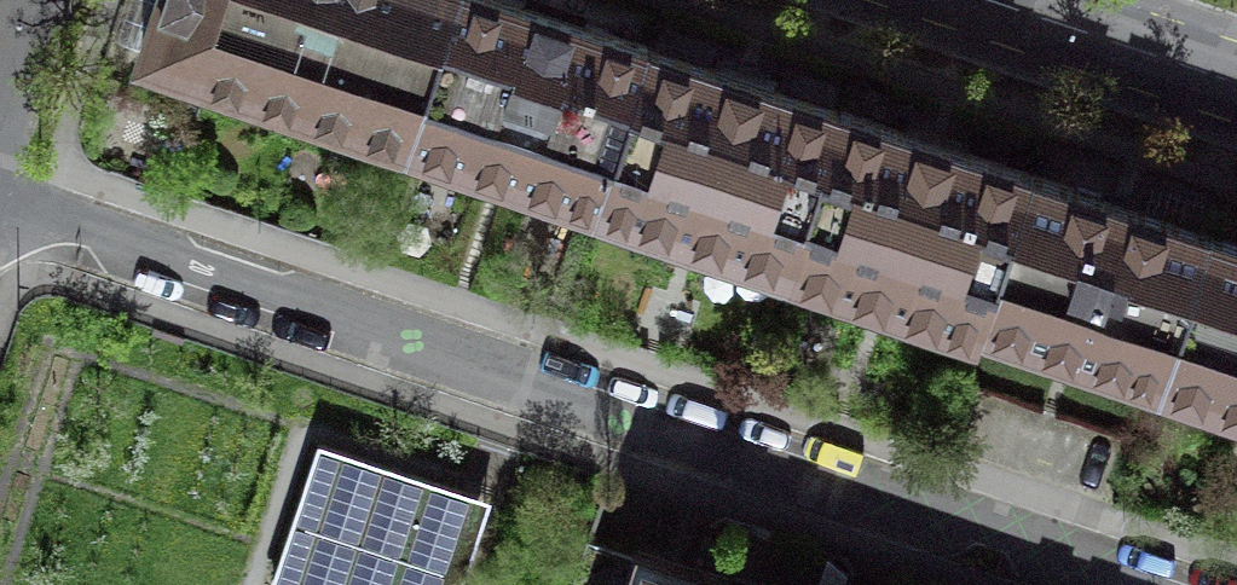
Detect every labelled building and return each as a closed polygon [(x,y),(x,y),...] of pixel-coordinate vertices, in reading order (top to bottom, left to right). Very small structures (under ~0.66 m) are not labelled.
[(454,0),(159,0),(142,51),(408,139),(454,0)] [(649,47),(554,16),(508,0),(454,0),(408,139),(598,201),(649,47)] [(788,265),(839,111),(744,79),(649,47),(598,201),(788,265)] [(978,328),(1029,174),(934,143),(839,111),(788,265),(978,328)] [(1161,378),(1210,234),(1119,204),(1029,174),(978,328),(981,329),(984,319),(1161,378)] [(1210,234),(1161,378),(1236,404),(1236,243),(1210,234)] [(273,578),(293,584),(430,584),(462,489),(390,465),(319,442),(273,578)] [(587,540),(572,584),(722,584),(587,540)]
